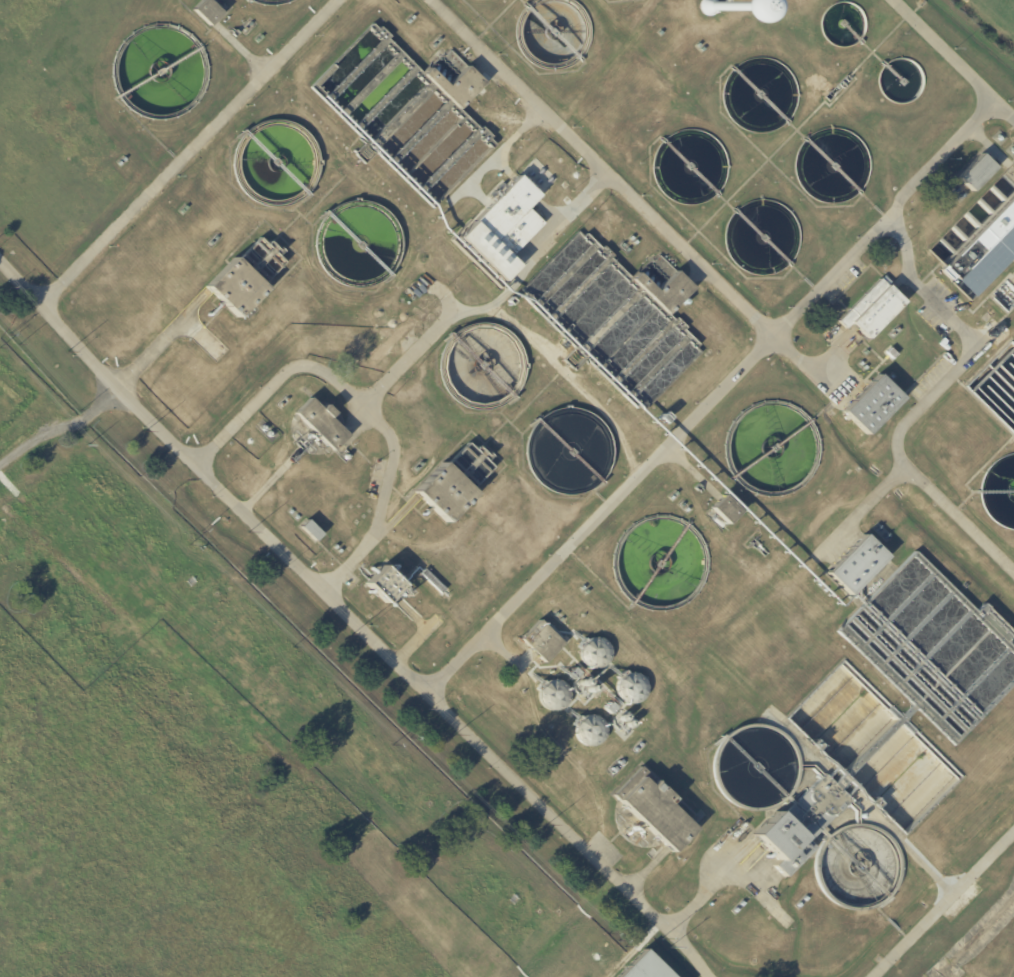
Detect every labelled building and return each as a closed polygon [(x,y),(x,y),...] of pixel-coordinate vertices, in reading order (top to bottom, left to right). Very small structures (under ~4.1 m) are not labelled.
[(192,10),(202,0),(208,0),(222,14),(210,27),(192,10)] [(696,21),(725,19),(724,0),(695,0),(696,21)] [(472,72),(484,84),(459,109),(423,74),(425,72),(426,72),(429,69),(446,85),(466,64),(468,66),(467,67),(472,72)] [(991,164),(995,168),(972,192),(958,178),(981,154),(991,164)] [(119,164),(126,158),(129,162),(122,168),(119,164)] [(1006,172),(1013,164),(1013,180),(1006,172)] [(520,177),(539,196),(527,208),(543,224),(509,259),(517,267),(501,283),(456,238),(472,222),(472,223),(518,176),(520,177)] [(946,269),(1013,199),(1013,224),(958,281),(946,269)] [(232,258),(263,288),(235,318),(202,286),(231,257),(232,258)] [(1013,260),(1005,269),(1013,279),(1013,261),(1013,260)] [(676,272),(694,289),(669,315),(632,279),(634,276),(635,277),(638,274),(655,291),(675,271),(676,272)] [(890,289),(904,303),(867,340),(851,325),(846,330),(838,322),(880,279),(881,280),(884,276),(891,283),(887,287),(890,289)] [(666,382),(697,352),(682,336),(681,337),(668,323),(639,351),(652,365),(651,366),(666,382)] [(891,349),(898,355),(893,360),(886,353),(891,349)] [(885,418),(867,436),(843,413),(879,375),(903,399),(885,418)] [(330,414),(328,417),(347,436),(330,453),(326,450),(329,447),(311,430),(308,432),(305,429),(307,426),(300,419),(298,421),(295,418),(297,416),(294,413),(309,397),(320,408),(323,404),(332,413),(330,414)] [(443,467),(473,496),(444,526),(412,495),(441,465),(443,467)] [(319,542),(317,544),(302,529),(310,522),(324,537),(319,542)] [(887,557),(849,596),(826,574),(864,535),(887,557)] [(383,565),(411,592),(407,596),(400,588),(385,603),(365,583),(383,565)] [(423,576),(421,574),(426,570),(446,590),(442,595),(423,576)] [(194,578),(198,583),(192,588),(188,583),(194,578)] [(562,643),(564,644),(545,664),(520,640),(538,620),(562,643)] [(612,655),(611,659),(610,662),(608,665),(606,667),(602,670),(599,671),(595,671),(590,670),(587,669),(585,667),(583,664),(581,661),(580,658),(580,655),(581,650),(582,647),(584,644),(587,642),(590,640),(593,639),(596,639),(599,640),(602,641),(605,642),(608,645),(610,649),(611,652),(612,655)] [(577,670),(580,673),(575,679),(570,674),(575,669),(577,670)] [(647,690),(646,695),(645,698),(643,701),(641,703),(638,705),(634,706),(631,706),(626,705),(623,704),(621,701),(618,699),(617,696),(616,693),(616,690),(616,686),(617,683),(620,679),(622,677),(625,675),(629,674),(632,674),(635,674),(638,675),(642,678),(645,681),(646,684),(647,687),(647,690)] [(570,698),(569,702),(568,705),(566,709),(563,711),(560,713),(557,714),(554,714),(549,713),(546,712),(543,710),(541,707),(539,704),(538,701),(538,698),(539,694),(540,691),(542,687),(545,685),(548,683),(551,682),(554,682),(559,683),(562,684),(565,686),(567,689),(569,692),(570,695),(570,698)] [(610,706),(615,710),(609,716),(603,711),(609,705),(610,706)] [(607,733),(606,738),(605,741),(602,744),(600,746),(597,748),(594,749),(591,749),(587,748),(584,747),(580,745),(578,742),(576,739),(575,736),(575,732),(576,728),(577,724),(579,722),(582,720),(585,718),(588,717),(591,717),(596,718),(599,719),(602,721),(604,724),(606,727),(607,730),(607,733)] [(650,774),(657,780),(650,787),(652,788),(655,784),(659,788),(660,786),(675,800),(670,805),(696,831),(673,854),(619,801),(620,800),(615,795),(643,766),(650,774)] [(778,822),(800,843),(802,841),(811,850),(783,880),(772,869),(775,866),(749,841),(773,817),(778,822)] [(646,951),(673,976),(621,976),(646,951)]
